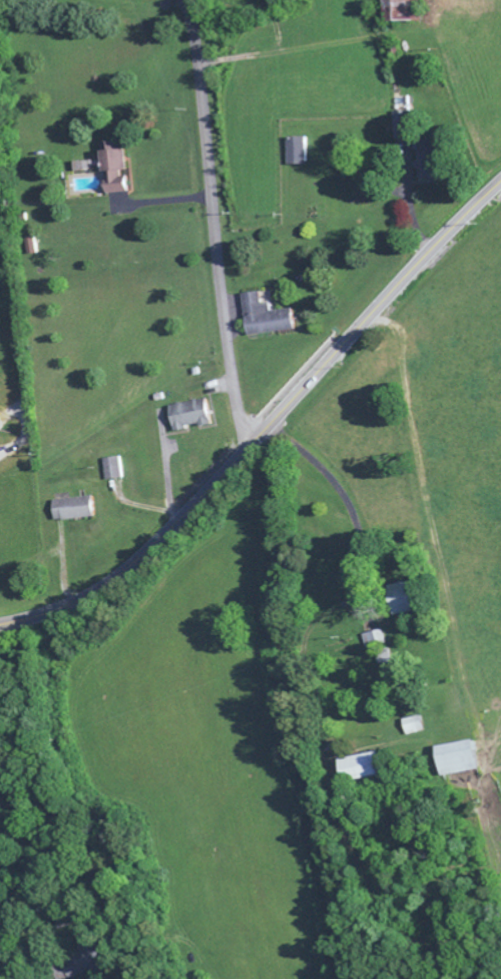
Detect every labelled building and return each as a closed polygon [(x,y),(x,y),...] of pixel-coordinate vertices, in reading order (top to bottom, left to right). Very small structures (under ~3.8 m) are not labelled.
[(422,24),(422,0),(386,0),(387,25),(422,24)] [(410,113),(391,115),(395,145),(414,142),(410,113)] [(287,141),(287,168),(307,168),(307,141),(287,141)] [(104,197),(127,196),(127,177),(124,177),(123,153),(117,153),(116,146),(101,147),(104,197)] [(443,181),(443,159),(436,159),(435,147),(418,147),(418,182),(443,181)] [(23,243),(27,259),(36,257),(32,241),(23,243)] [(296,334),(294,312),(271,314),(270,306),(262,307),(260,296),(242,297),(247,339),(296,334)] [(169,410),(174,436),(188,433),(187,430),(196,428),(197,433),(213,430),(208,402),(169,410)] [(103,483),(121,481),(119,460),(101,461),(103,483)] [(54,524),(95,519),(92,498),(52,503),(54,524)] [(414,613),(411,584),(389,587),(392,615),(414,613)] [(364,651),(385,646),(382,632),(361,637),(364,651)] [(409,739),(427,733),(422,718),(404,723),(409,739)] [(483,772),(478,743),(438,749),(443,779),(483,772)] [(344,761),(347,784),(388,778),(384,755),(344,761)]
